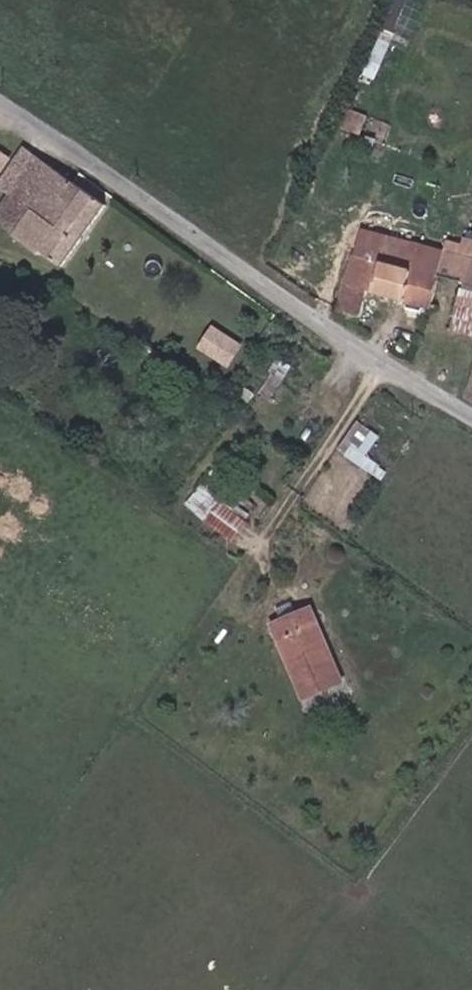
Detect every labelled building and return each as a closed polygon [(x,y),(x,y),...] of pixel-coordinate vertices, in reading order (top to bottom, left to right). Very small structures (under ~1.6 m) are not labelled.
[(11,169),(40,130),(27,119),(0,156),(0,162),(11,169)] [(11,131),(0,123),(0,145),(11,131)] [(40,130),(11,169),(0,185),(0,200),(37,225),(39,223),(59,237),(103,174),(40,130)] [(365,228),(361,240),(386,244),(389,233),(365,228)] [(44,259),(52,248),(32,233),(22,244),(44,259)] [(470,234),(468,240),(451,236),(447,250),(422,246),(423,240),(389,233),(386,244),(361,240),(338,310),(359,316),(366,288),(430,303),(438,272),(470,280),(471,280),(471,235),(470,234)] [(470,280),(455,328),(471,333),(471,280),(470,280)] [(221,354),(245,323),(220,304),(196,334),(221,354)] [(157,330),(147,321),(141,327),(151,336),(157,330)] [(367,450),(387,421),(357,400),(337,429),(367,450)] [(306,699),(343,682),(306,602),(267,620),(306,699)]
